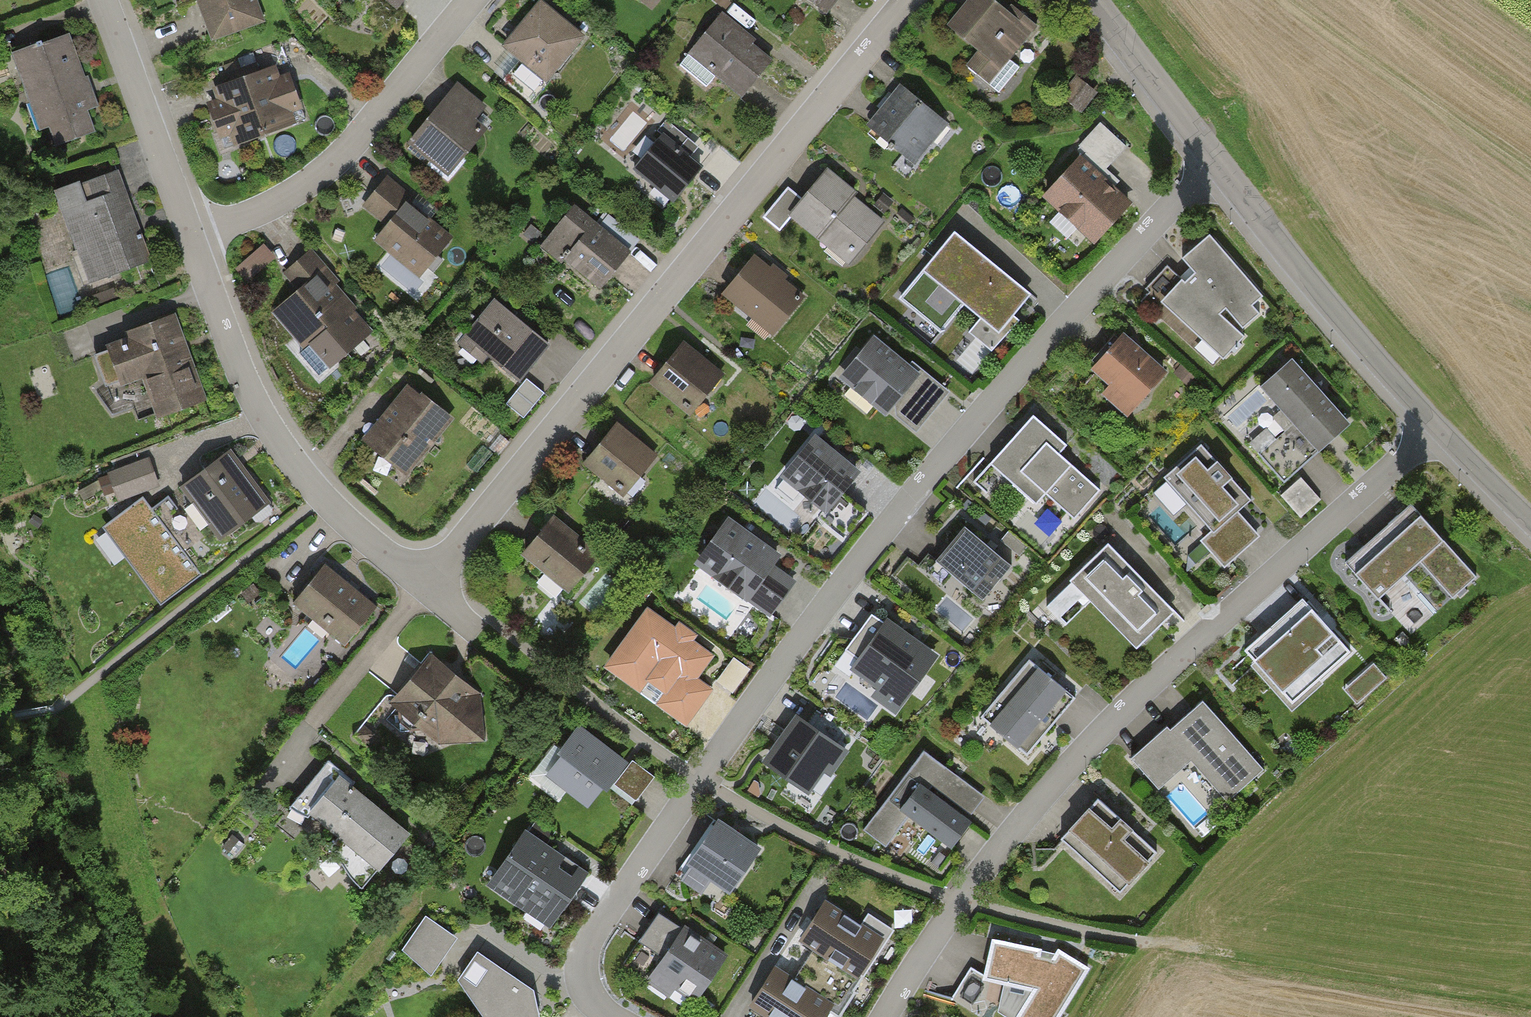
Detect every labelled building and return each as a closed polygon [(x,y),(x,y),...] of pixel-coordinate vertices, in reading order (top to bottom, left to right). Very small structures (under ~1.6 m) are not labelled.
[(216,39),(267,20),(259,0),(201,0),(216,39)] [(400,13),(410,0),(383,0),(400,13)] [(650,12),(659,0),(633,0),(650,12)] [(831,19),(847,0),(807,0),(831,19)] [(995,0),(971,0),(949,26),(980,51),(967,66),(987,82),(1030,29),(995,0)] [(583,41),(539,11),(510,54),(553,84),(583,41)] [(780,59),(727,19),(692,63),(746,104),(780,59)] [(78,36),(17,56),(43,134),(56,130),(61,147),(100,134),(94,117),(105,114),(78,36)] [(292,72),(254,85),(271,129),(309,116),(292,72)] [(1097,91),(1077,77),(1064,95),(1084,109),(1097,91)] [(217,99),(233,143),(271,129),(254,85),(217,99)] [(946,126),(900,89),(869,129),(915,166),(946,126)] [(486,111),(458,92),(417,150),(461,181),(484,148),(468,136),(486,111)] [(1106,162),(1128,141),(1102,115),(1080,136),(1106,162)] [(706,172),(659,134),(631,170),(678,207),(706,172)] [(1135,201),(1083,154),(1042,199),(1094,247),(1135,201)] [(153,267),(120,172),(54,195),(86,289),(153,267)] [(884,222),(826,176),(789,222),(846,268),(884,222)] [(452,237),(388,183),(366,209),(390,229),(377,244),(417,278),(452,237)] [(636,253),(580,208),(549,246),(605,291),(636,253)] [(1035,294),(959,232),(903,300),(940,331),(965,301),(1003,332),(1035,294)] [(236,259),(247,273),(276,249),(265,235),(236,259)] [(1274,304),(1213,236),(1187,257),(1196,271),(1165,304),(1227,360),(1274,304)] [(269,317),(321,375),(371,329),(333,287),(342,279),(313,248),(280,278),(294,294),(269,317)] [(804,300),(754,259),(721,299),(771,339),(804,300)] [(113,287),(81,297),(86,310),(117,300),(113,287)] [(554,346),(499,302),(468,341),(523,384),(554,346)] [(210,401),(179,311),(111,334),(141,424),(210,401)] [(1161,376),(1118,336),(1091,364),(1112,384),(1099,398),(1121,418),(1161,376)] [(917,375),(876,342),(846,380),(886,413),(917,375)] [(720,380),(682,348),(652,384),(690,415),(720,380)] [(1357,419),(1300,358),(1263,392),(1320,454),(1357,419)] [(412,388),(368,441),(409,475),(453,422),(412,388)] [(1030,411),(988,459),(1035,501),(1045,490),(1076,517),(1100,489),(1057,452),(1066,442),(1030,411)] [(654,462),(616,431),(585,469),(622,500),(654,462)] [(863,473),(817,437),(786,476),(832,512),(863,473)] [(1254,500),(1205,445),(1166,479),(1216,534),(1203,545),(1226,571),(1266,535),(1243,510),(1254,500)] [(274,501),(233,450),(181,491),(221,542),(274,501)] [(151,459),(108,474),(117,500),(160,485),(151,459)] [(1301,511),(1323,492),(1303,470),(1281,488),(1301,511)] [(1411,500),(1346,559),(1377,594),(1418,558),(1454,598),(1479,575),(1411,500)] [(136,508),(111,527),(163,597),(199,571),(152,508),(144,514),(135,501),(132,503),(136,508)] [(801,570),(731,523),(700,570),(770,616),(801,570)] [(597,560),(555,524),(523,561),(565,597),(597,560)] [(1011,567),(965,528),(932,567),(978,606),(1011,567)] [(1178,615),(1110,544),(1048,603),(1070,626),(1095,602),(1141,650),(1178,615)] [(380,606),(328,568),(300,607),(352,644),(380,606)] [(1353,654),(1304,600),(1239,659),(1287,713),(1353,654)] [(652,607),(609,666),(695,728),(721,693),(707,683),(724,660),(652,607)] [(934,660),(882,627),(844,684),(897,718),(934,660)] [(502,711),(431,657),(389,713),(436,748),(479,742),(502,711)] [(1081,699),(1034,660),(982,724),(1028,762),(1081,699)] [(1343,690),(1358,705),(1388,677),(1373,661),(1343,690)] [(1260,773),(1202,707),(1134,766),(1156,792),(1189,763),(1224,804),(1260,773)] [(848,755),(799,723),(769,769),(818,801),(848,755)] [(626,767),(576,728),(541,773),(590,812),(626,767)] [(984,800),(925,758),(870,834),(890,849),(911,821),(949,848),(984,800)] [(342,775),(311,813),(347,842),(378,804),(342,775)] [(1161,854),(1101,800),(1061,844),(1121,898),(1161,854)] [(378,804),(347,842),(382,870),(413,832),(378,804)] [(766,850),(719,821),(689,870),(735,899),(766,850)] [(533,823),(490,885),(554,930),(598,869),(533,823)] [(889,934),(825,893),(797,936),(812,946),(861,977),(889,934)] [(460,938),(425,917),(405,952),(440,973),(460,938)] [(728,954),(684,930),(653,986),(697,1010),(728,954)] [(999,939),(991,979),(1039,987),(1020,1016),(1057,1016),(1089,968),(1059,949),(999,939)] [(858,976),(813,948),(795,974),(840,1003),(858,976)] [(479,953),(463,979),(490,1014),(489,1016),(548,1016),(540,988),(479,953)] [(775,963),(750,1002),(773,1016),(821,1016),(832,1000),(775,963)]
